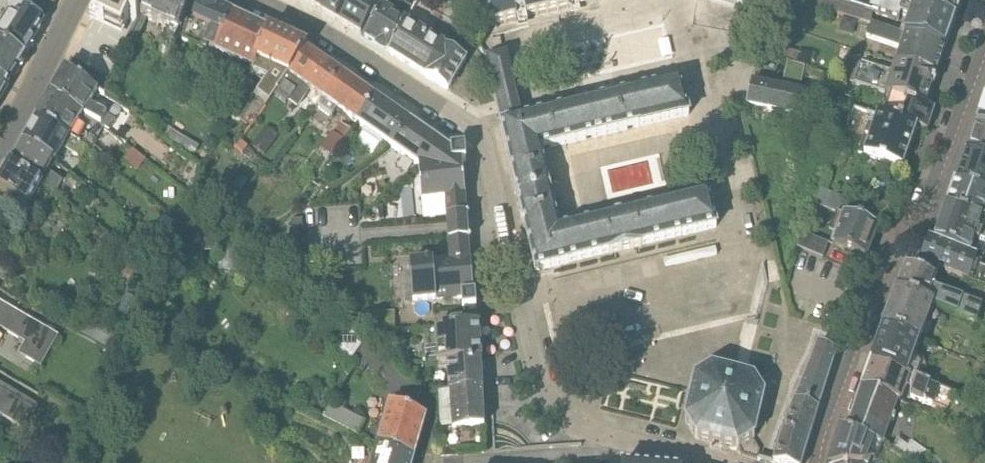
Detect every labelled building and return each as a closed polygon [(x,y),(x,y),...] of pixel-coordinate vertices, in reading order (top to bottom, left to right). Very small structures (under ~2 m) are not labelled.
[(3,21),(0,26),(0,41),(26,57),(32,46),(33,45),(33,44),(32,43),(31,42),(44,22),(52,9),(51,8),(50,9),(30,0),(10,0),(9,1),(13,3),(3,21)] [(143,16),(151,0),(99,0),(94,12),(90,19),(122,34),(129,20),(139,24),(143,16)] [(190,24),(185,22),(195,0),(151,0),(143,16),(167,28),(159,47),(171,52),(179,34),(180,34),(178,37),(181,38),(190,24)] [(329,0),(303,0),(322,12),(329,0)] [(322,12),(342,23),(356,0),(329,0),(322,12)] [(361,35),(375,12),(380,4),(379,3),(374,0),(356,0),(342,23),(361,35)] [(364,38),(389,53),(409,23),(407,21),(412,8),(400,0),(394,0),(388,9),(383,6),(364,38)] [(487,24),(591,0),(490,0),(487,24)] [(820,7),(873,24),(945,48),(955,20),(956,21),(956,20),(893,0),(822,0),(820,7)] [(956,20),(957,20),(957,18),(959,12),(960,12),(959,10),(962,4),(963,3),(962,2),(963,0),(893,0),(956,20)] [(200,56),(211,61),(233,14),(203,1),(192,25),(190,24),(181,38),(203,49),(200,56)] [(251,66),(254,67),(258,58),(270,32),(233,14),(211,61),(218,64),(223,53),(251,66)] [(409,23),(389,53),(425,76),(445,45),(449,38),(432,28),(428,34),(409,23)] [(902,49),(897,63),(936,76),(945,48),(873,24),(868,38),(902,49)] [(289,75),(306,48),(270,32),(258,58),(254,67),(252,71),(267,79),(257,93),(269,102),(277,92),(279,90),(289,75)] [(10,85),(15,78),(14,78),(26,58),(26,57),(0,41),(0,79),(10,85)] [(445,45),(425,76),(426,76),(425,77),(448,90),(466,59),(445,46),(446,45),(445,45)] [(279,90),(277,92),(289,100),(298,107),(311,90),(323,98),(324,99),(342,73),(306,48),(289,75),(279,90)] [(802,51),(799,64),(810,67),(814,55),(802,51)] [(681,83),(577,107),(522,119),(518,102),(508,53),(485,57),(497,106),(502,125),(501,125),(513,178),(515,189),(516,191),(516,192),(517,192),(520,204),(519,204),(519,205),(519,207),(520,207),(522,218),(523,217),(535,270),(569,263),(569,262),(610,252),(611,252),(641,245),(683,235),(716,227),(708,195),(702,197),(560,231),(555,209),(552,199),(552,196),(550,197),(547,184),(549,184),(549,181),(548,182),(545,171),(546,171),(541,149),(607,134),(644,125),(683,116),(683,117),(689,115),(681,83)] [(66,71),(52,94),(84,114),(110,129),(115,119),(89,104),(97,90),(104,95),(105,93),(98,88),(82,79),(89,68),(72,58),(66,71)] [(805,67),(787,61),(783,80),(801,84),(805,67)] [(936,76),(897,63),(893,77),(850,62),(844,80),(890,95),(925,107),(935,77),(936,76)] [(251,66),(241,84),(244,85),(249,75),(252,71),(254,67),(251,66)] [(338,109),(358,122),(358,123),(376,97),(377,97),(342,73),(324,99),(323,98),(317,107),(332,118),(338,109)] [(0,79),(0,101),(8,88),(9,88),(10,85),(0,79)] [(823,99),(752,83),(747,104),(818,121),(823,99)] [(84,146),(87,149),(90,150),(97,140),(76,127),(83,115),(109,130),(110,129),(84,114),(52,94),(38,119),(84,146)] [(890,95),(882,117),(916,128),(927,132),(934,110),(925,107),(890,95)] [(409,120),(376,97),(359,122),(391,146),(409,120)] [(984,129),(984,104),(978,126),(977,125),(977,126),(984,129)] [(223,105),(213,116),(224,126),(232,110),(223,105)] [(916,128),(882,117),(878,116),(874,129),(868,127),(865,137),(870,139),(865,154),(903,168),(916,128)] [(84,146),(38,119),(24,143),(57,163),(56,164),(68,172),(77,157),(81,160),(87,149),(84,146)] [(445,159),(452,159),(452,150),(410,121),(391,146),(419,165),(439,164),(445,159)] [(339,123),(332,134),(343,142),(351,131),(339,123)] [(121,124),(115,133),(152,163),(156,158),(151,154),(152,152),(130,134),(133,132),(121,124)] [(967,154),(984,160),(984,129),(977,126),(967,154)] [(279,137),(266,127),(251,147),(265,156),(279,137)] [(343,142),(332,134),(324,146),(334,154),(343,142)] [(11,165),(41,185),(55,195),(64,182),(51,173),(56,164),(57,163),(24,143),(11,165)] [(192,146),(188,153),(194,156),(198,149),(192,146)] [(452,159),(445,159),(439,164),(419,165),(423,200),(447,199),(448,224),(468,224),(464,173),(463,162),(466,161),(465,148),(452,150),(452,159)] [(86,151),(92,157),(94,154),(90,150),(87,149),(86,151)] [(956,182),(984,191),(984,160),(967,154),(966,153),(956,182)] [(0,184),(0,191),(19,202),(10,217),(30,229),(39,212),(29,206),(41,185),(11,165),(0,184)] [(946,207),(984,221),(984,192),(956,182),(955,182),(947,207),(946,206),(946,207)] [(815,203),(843,214),(848,200),(821,189),(815,203)] [(934,241),(953,247),(972,254),(978,256),(969,282),(968,281),(967,283),(976,285),(984,287),(984,267),(981,266),(984,258),(984,253),(984,221),(946,207),(934,241)] [(866,259),(878,228),(844,215),(833,246),(845,251),(845,252),(853,255),(854,254),(866,259)] [(308,274),(303,218),(292,219),(297,275),(308,274)] [(797,247),(823,258),(829,243),(803,233),(797,247)] [(446,270),(432,270),(434,305),(458,304),(459,319),(471,318),(471,304),(466,303),(462,234),(444,236),(446,270)] [(929,239),(920,264),(968,281),(969,282),(978,256),(972,254),(953,247),(934,241),(929,239)] [(433,307),(430,270),(407,272),(409,308),(433,307)] [(936,282),(906,270),(896,296),(932,309),(977,323),(983,307),(963,301),(933,291),(936,282)] [(932,309),(896,296),(884,330),(920,343),(924,333),(927,334),(933,320),(928,319),(932,309)] [(0,327),(26,342),(19,353),(39,365),(57,336),(0,304),(0,327)] [(93,318),(84,334),(108,347),(114,337),(105,332),(108,327),(93,318)] [(52,334),(55,329),(48,324),(45,330),(49,332),(52,334)] [(332,344),(352,359),(367,340),(347,325),(332,344)] [(478,325),(435,328),(435,346),(425,347),(426,364),(448,363),(448,362),(480,361),(478,325)] [(920,343),(884,330),(871,363),(907,376),(920,343)] [(809,370),(828,376),(832,364),(836,352),(819,344),(809,370)] [(111,351),(102,347),(98,355),(107,359),(111,351)] [(480,361),(448,362),(449,389),(482,389),(480,361)] [(910,386),(910,396),(934,405),(940,389),(907,376),(871,363),(862,388),(861,391),(898,405),(900,402),(901,402),(908,385),(910,386)] [(696,439),(738,449),(754,439),(764,397),(754,380),(712,370),(695,380),(686,422),(696,439)] [(821,400),(828,376),(809,370),(799,393),(821,400)] [(20,427),(29,414),(33,416),(38,406),(0,383),(0,415),(20,427)] [(482,389),(449,389),(451,428),(484,428),(482,389)] [(861,391),(847,433),(871,442),(891,450),(914,462),(919,462),(927,450),(912,441),(909,446),(898,439),(894,446),(885,440),(898,405),(861,391)] [(790,416),(814,423),(818,411),(821,400),(799,393),(790,416)] [(389,404),(378,443),(415,458),(426,418),(422,416),(417,414),(420,404),(414,402),(394,395),(391,405),(389,404)] [(330,406),(324,418),(359,436),(365,424),(330,406)] [(807,447),(814,423),(790,416),(783,432),(781,439),(807,447)] [(868,462),(869,462),(871,459),(880,462),(914,462),(891,450),(871,442),(847,433),(841,431),(831,462),(856,462),(865,461),(866,461),(868,462)] [(780,444),(774,462),(802,462),(802,461),(807,447),(781,439),(780,444)] [(415,458),(378,443),(372,462),(413,462),(415,458)]
